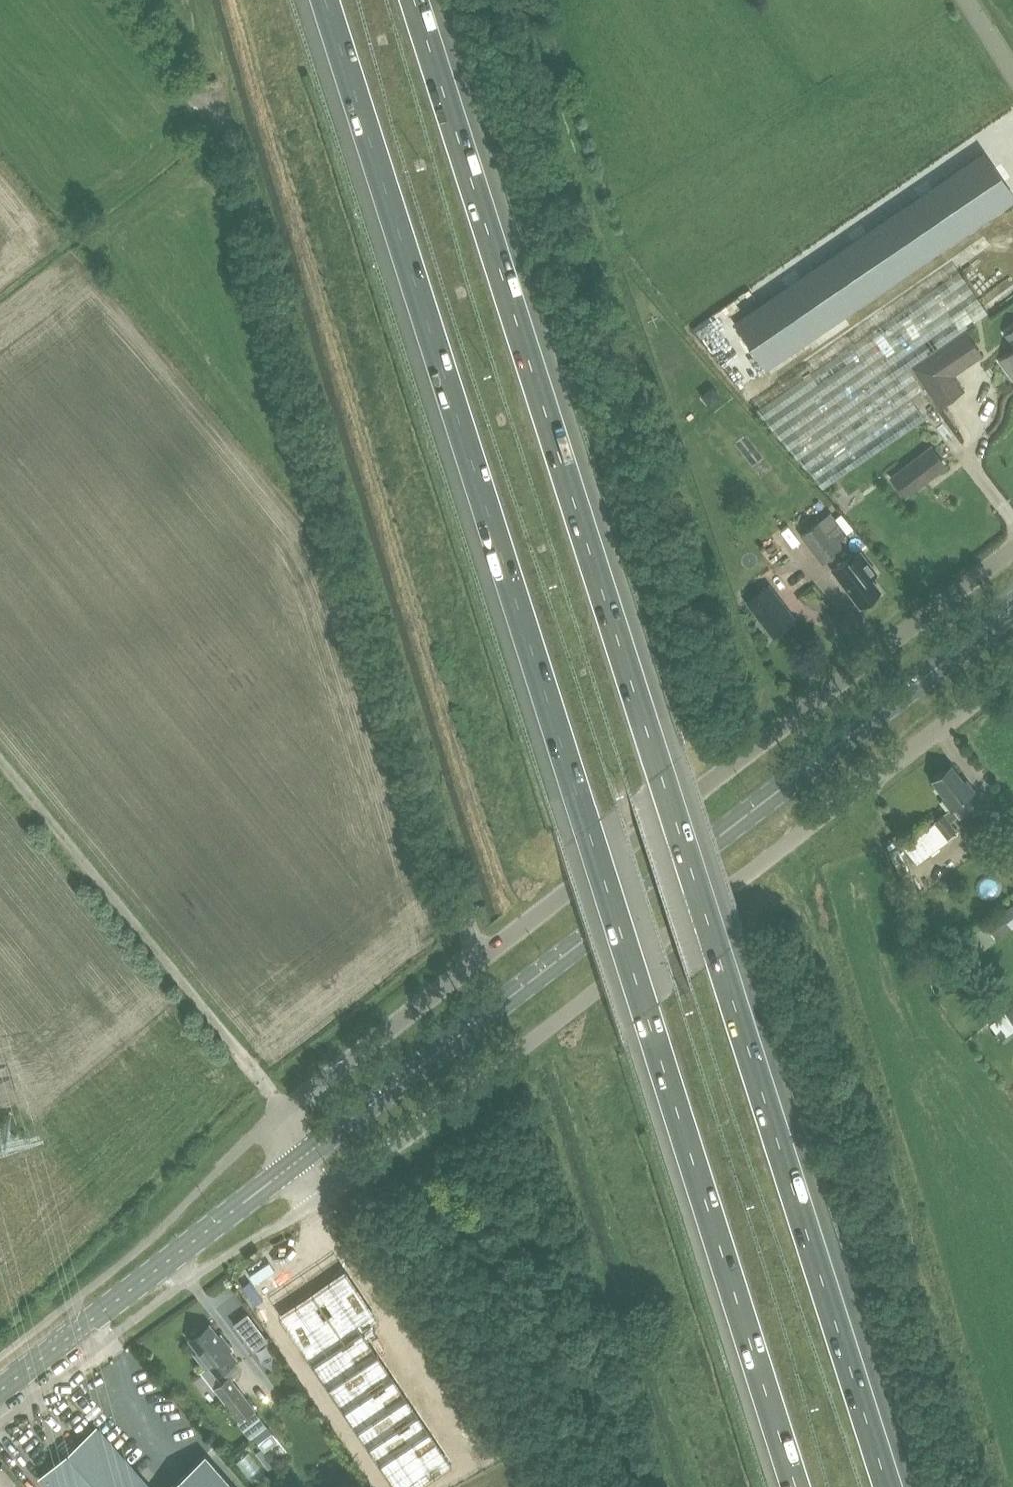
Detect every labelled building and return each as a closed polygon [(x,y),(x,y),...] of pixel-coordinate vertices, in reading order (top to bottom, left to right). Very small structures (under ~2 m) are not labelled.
[(734,321),(766,368),(1012,200),(1012,195),(984,151),(734,321)] [(756,408),(823,487),(923,419),(908,397),(894,376),(907,367),(986,312),(957,270),(756,408)] [(965,332),(913,367),(939,405),(962,389),(952,374),(980,355),(965,332)] [(1002,361),(1012,375),(1012,352),(1002,361)] [(931,448),(892,477),(905,494),(944,464),(931,448)] [(827,560),(842,548),(837,541),(847,533),(830,511),(800,534),(823,563),(827,560)] [(834,568),(861,604),(863,602),(865,604),(874,597),(873,595),(880,590),(871,577),(877,572),(861,551),(855,556),(853,554),(834,568)] [(768,585),(747,601),(774,636),(795,620),(768,585)] [(941,798),(949,808),(950,809),(944,813),(943,812),(933,821),(946,837),(956,829),(951,821),(958,816),(959,817),(974,805),(966,795),(974,789),(966,779),(963,781),(951,765),(942,772),(940,770),(932,776),(933,779),(931,780),(943,796),(941,798)] [(1002,842),(1012,833),(1012,829),(996,807),(982,818),(1002,842)] [(932,822),(916,835),(902,846),(917,865),(947,840),(932,822)] [(920,895),(909,903),(915,912),(927,905),(920,895)] [(984,925),(996,939),(1012,926),(1012,903),(984,925)] [(941,961),(929,969),(935,981),(947,973),(941,961)] [(278,1313),(396,1486),(416,1486),(452,1462),(363,1330),(379,1319),(345,1268),(278,1313)] [(267,1339),(247,1313),(234,1323),(254,1349),(267,1339)] [(213,1389),(214,1388),(239,1420),(254,1409),(230,1378),(241,1369),(227,1351),(231,1348),(220,1334),(218,1336),(209,1324),(200,1331),(197,1330),(191,1334),(191,1337),(189,1339),(198,1351),(194,1354),(205,1367),(202,1370),(201,1374),(213,1389)] [(207,1416),(197,1423),(205,1434),(215,1427),(207,1416)] [(280,1441),(269,1427),(256,1437),(267,1451),(280,1441)] [(42,1479),(49,1486),(146,1486),(96,1431),(42,1479)] [(206,1458),(173,1486),(231,1486),(206,1458)]
